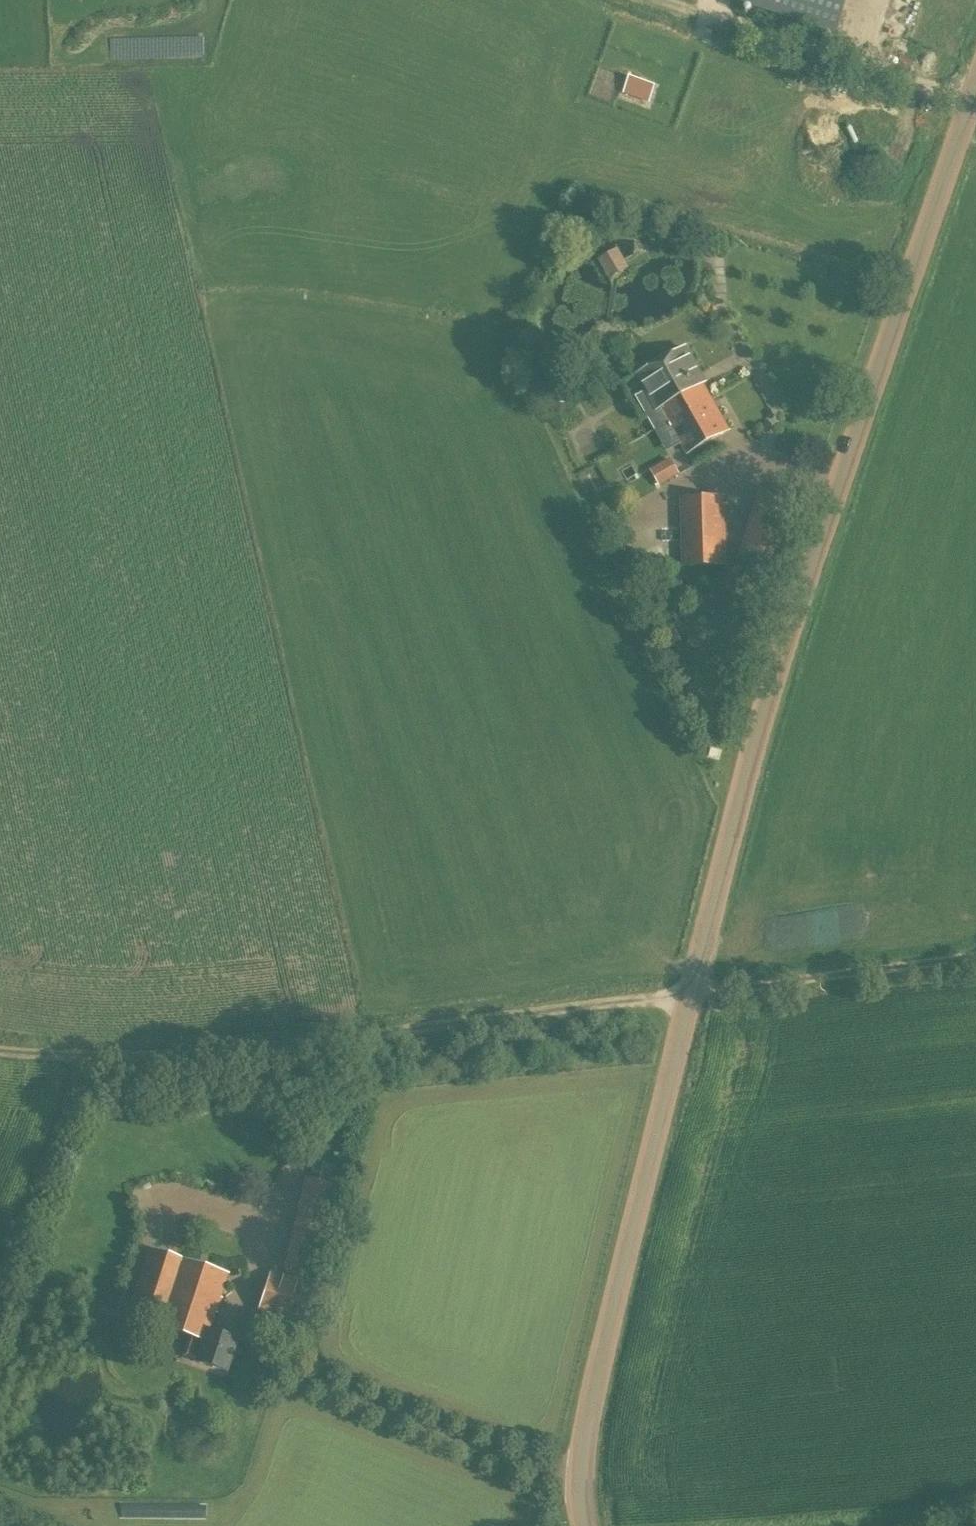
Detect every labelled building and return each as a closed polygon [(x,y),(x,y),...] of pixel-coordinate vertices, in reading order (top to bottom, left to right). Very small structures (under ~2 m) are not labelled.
[(848,0),(737,0),(736,1),(837,34),(848,0)] [(654,86),(628,76),(621,93),(648,103),(654,86)] [(610,278),(628,267),(617,248),(598,258),(610,278)] [(657,410),(662,407),(704,384),(707,382),(687,347),(637,375),(657,410)] [(704,384),(662,407),(688,454),(730,430),(704,384)] [(659,485),(680,474),(671,458),(651,469),(659,485)] [(682,567),(729,566),(726,496),(680,497),(682,567)] [(697,649),(700,640),(691,637),(687,646),(697,649)] [(314,1272),(334,1186),(306,1179),(286,1266),(314,1272)] [(226,1371),(237,1339),(209,1330),(227,1274),(152,1249),(131,1315),(205,1339),(197,1362),(226,1371)] [(303,1329),(317,1285),(270,1269),(255,1314),(303,1329)]
